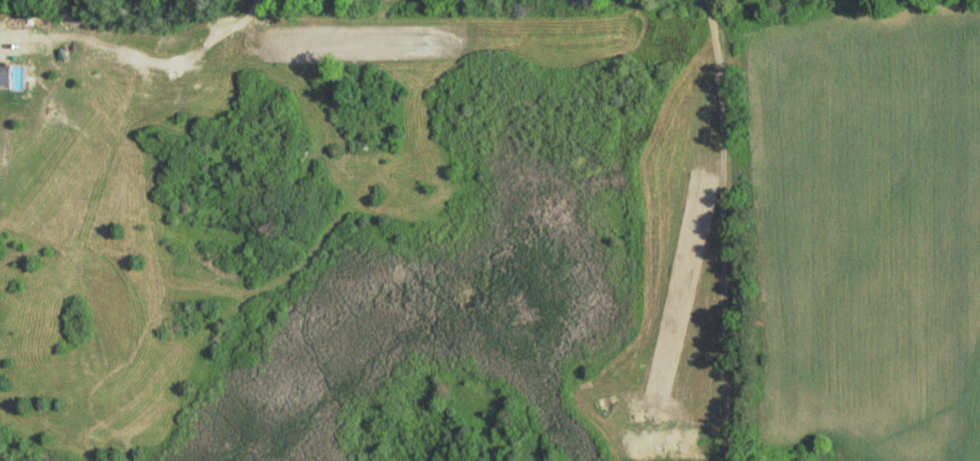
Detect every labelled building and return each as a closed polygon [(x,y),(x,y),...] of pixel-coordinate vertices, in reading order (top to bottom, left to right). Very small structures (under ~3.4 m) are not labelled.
[(15,84),(15,64),(0,64),(0,84),(15,84)]
